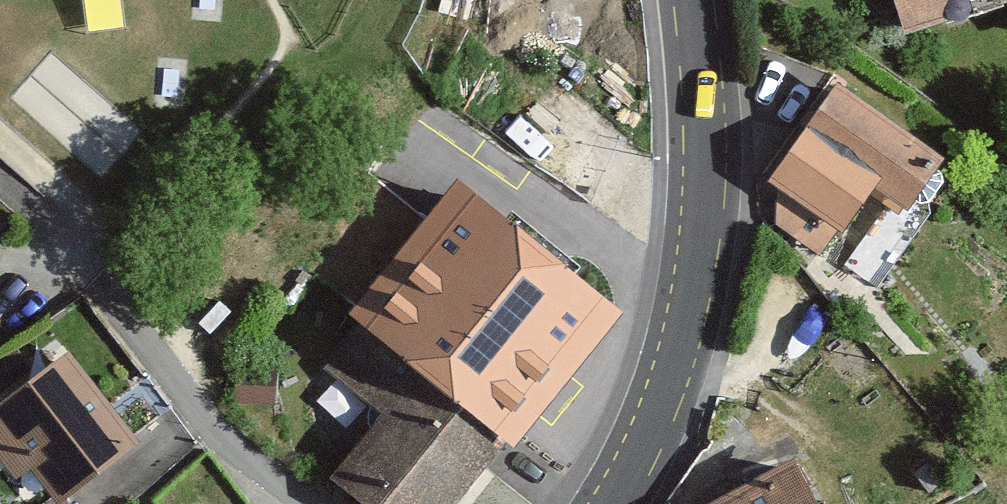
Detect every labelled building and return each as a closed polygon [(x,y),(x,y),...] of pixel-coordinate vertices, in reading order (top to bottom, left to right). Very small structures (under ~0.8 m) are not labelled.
[(86,33),(127,29),(124,0),(82,0),(86,33)] [(434,11),(470,22),(476,0),(437,0),(434,11)] [(902,33),(1005,0),(891,0),(902,33)] [(941,144),(830,71),(795,122),(866,168),(907,196),(941,144)] [(764,170),(835,215),(866,168),(795,122),(764,170)] [(361,320),(502,432),(518,445),(629,308),(454,167),(381,256),(343,225),(303,274),(361,320)] [(325,470),(369,503),(446,503),(502,432),(361,320),(322,369),(373,409),(325,470)] [(135,432),(64,343),(0,394),(0,455),(10,468),(23,457),(55,492),(135,432)] [(671,503),(823,503),(787,440),(671,503)] [(55,492),(39,503),(64,503),(55,492)]
